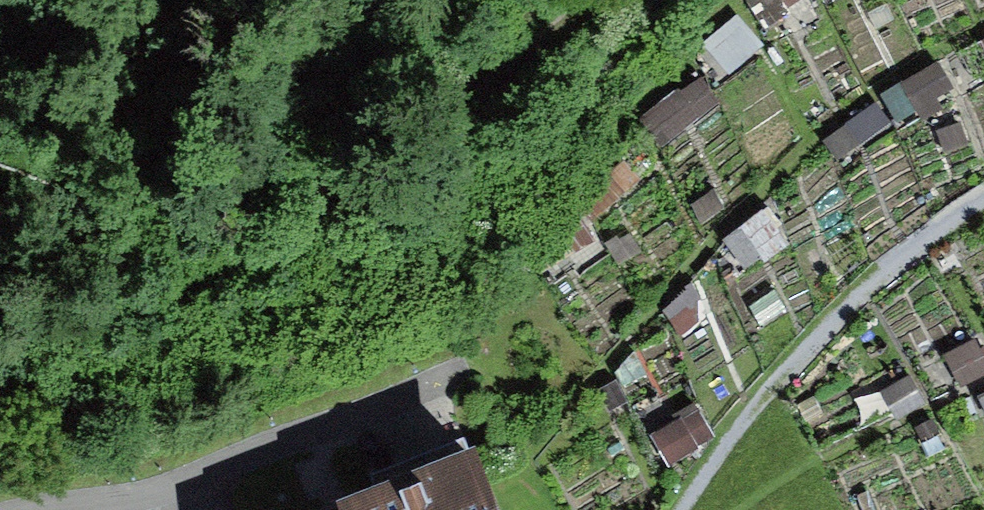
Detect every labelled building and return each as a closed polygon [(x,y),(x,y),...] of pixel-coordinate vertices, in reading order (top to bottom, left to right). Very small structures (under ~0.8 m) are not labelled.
[(729,67),(763,46),(745,16),(710,38),(729,67)] [(699,67),(638,115),(665,147),(725,99),(699,67)] [(940,67),(881,101),(899,132),(958,97),(940,67)] [(825,142),(839,163),(891,127),(876,106),(825,142)] [(771,210),(724,244),(749,277),(795,243),(771,210)] [(945,364),(959,393),(983,381),(983,349),(982,345),(945,364)] [(666,466),(716,440),(700,409),(650,435),(666,466)] [(269,509),(515,509),(476,411),(339,465),(343,474),(269,503),(271,509),(269,509)]
